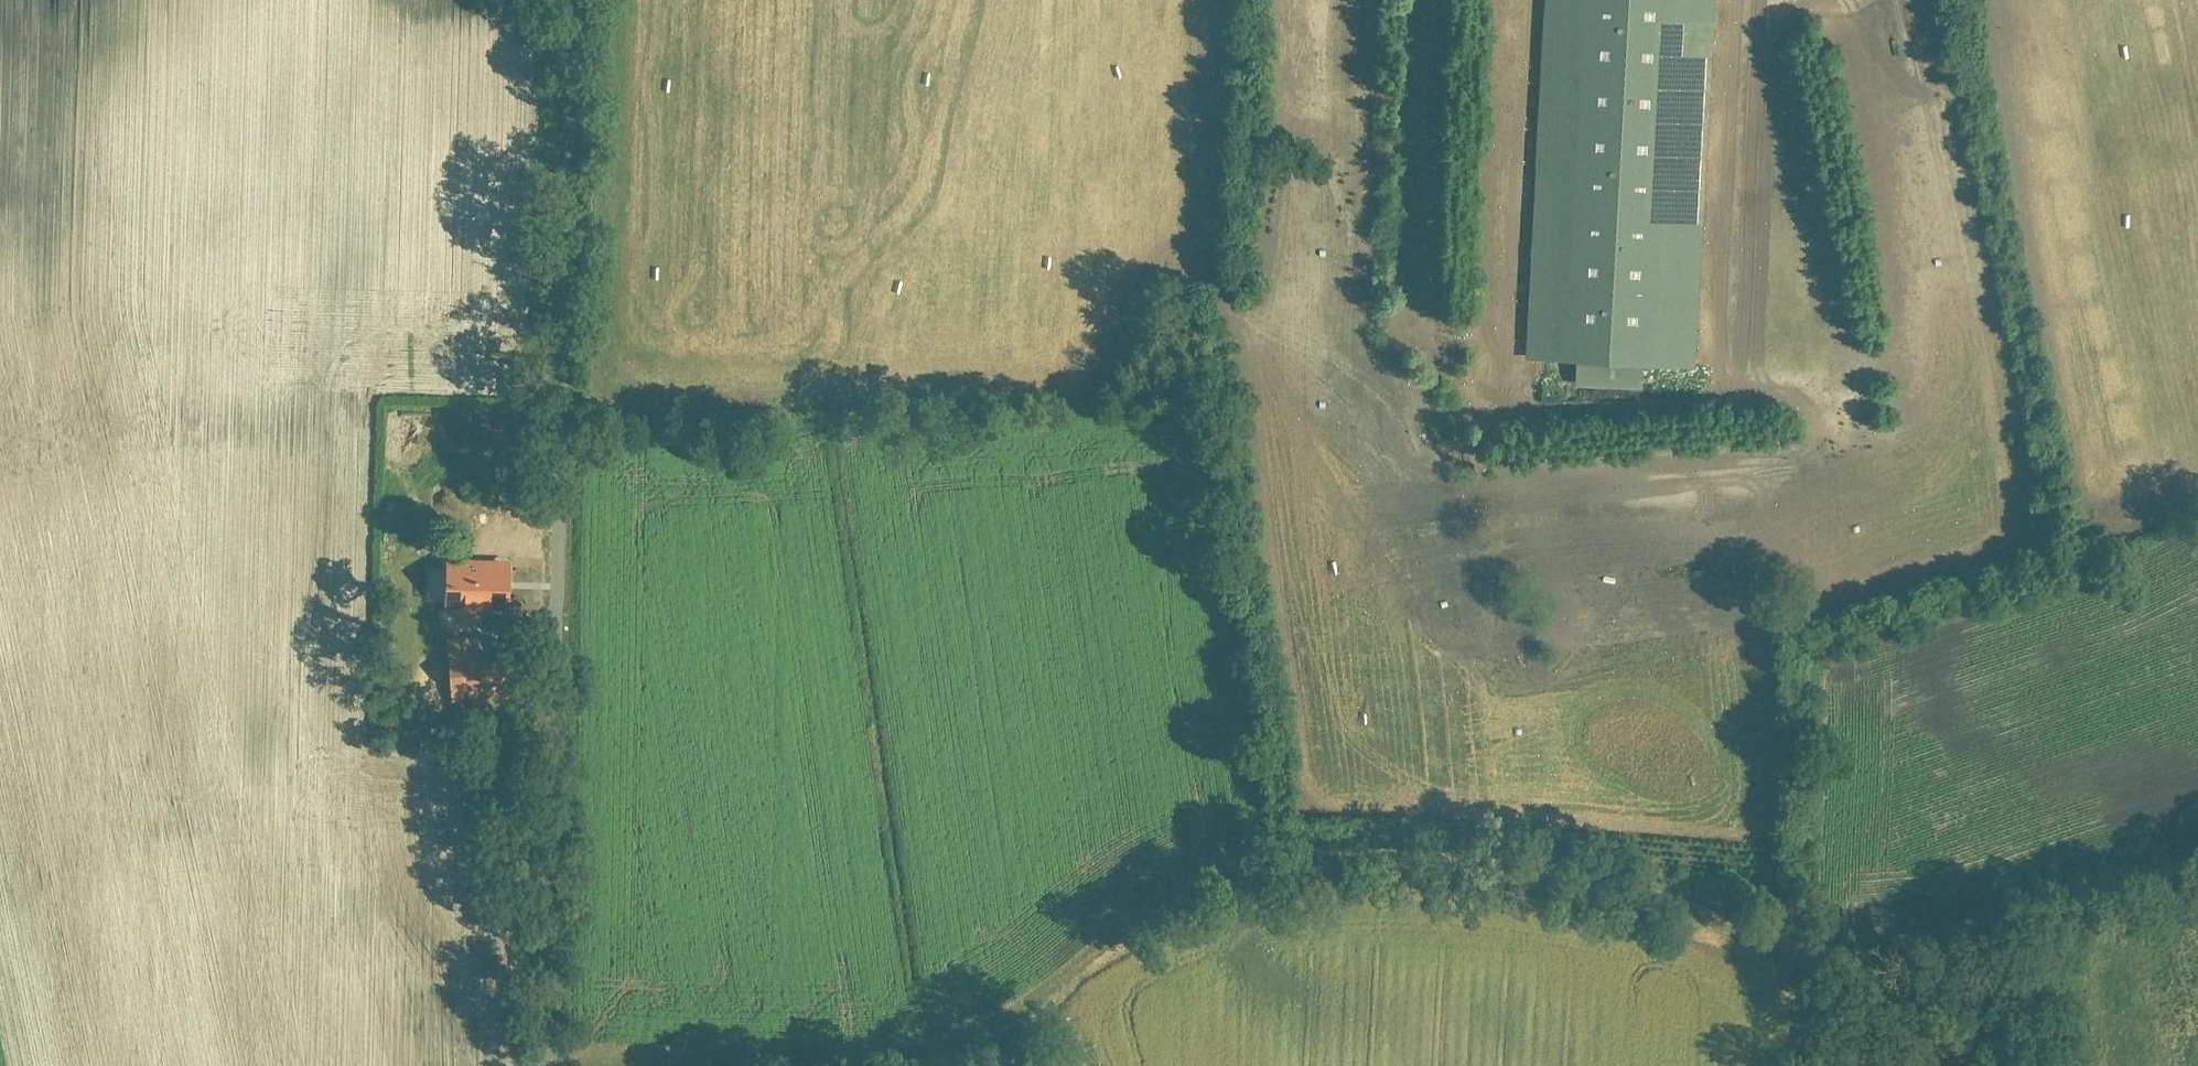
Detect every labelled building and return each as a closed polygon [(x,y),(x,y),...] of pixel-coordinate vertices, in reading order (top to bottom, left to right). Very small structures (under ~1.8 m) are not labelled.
[(1562,356),(1561,389),(1638,392),(1639,360),(1692,362),(1707,0),(1542,0),(1527,355),(1562,356)] [(451,563),(450,606),(507,608),(508,564),(451,563)] [(449,639),(453,702),(515,698),(512,658),(479,660),(478,638),(449,639)]
